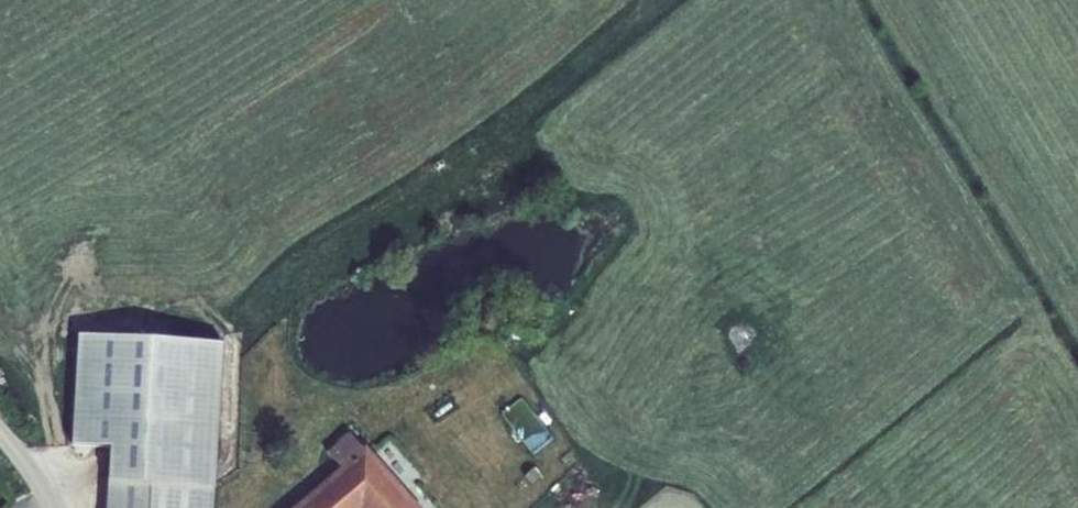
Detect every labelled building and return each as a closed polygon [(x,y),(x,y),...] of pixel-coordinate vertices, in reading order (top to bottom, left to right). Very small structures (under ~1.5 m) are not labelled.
[(106,507),(213,507),(222,342),(77,334),(71,444),(109,446),(106,507)] [(365,449),(361,451),(347,435),(326,454),(339,470),(293,507),(417,507),(365,449)]
